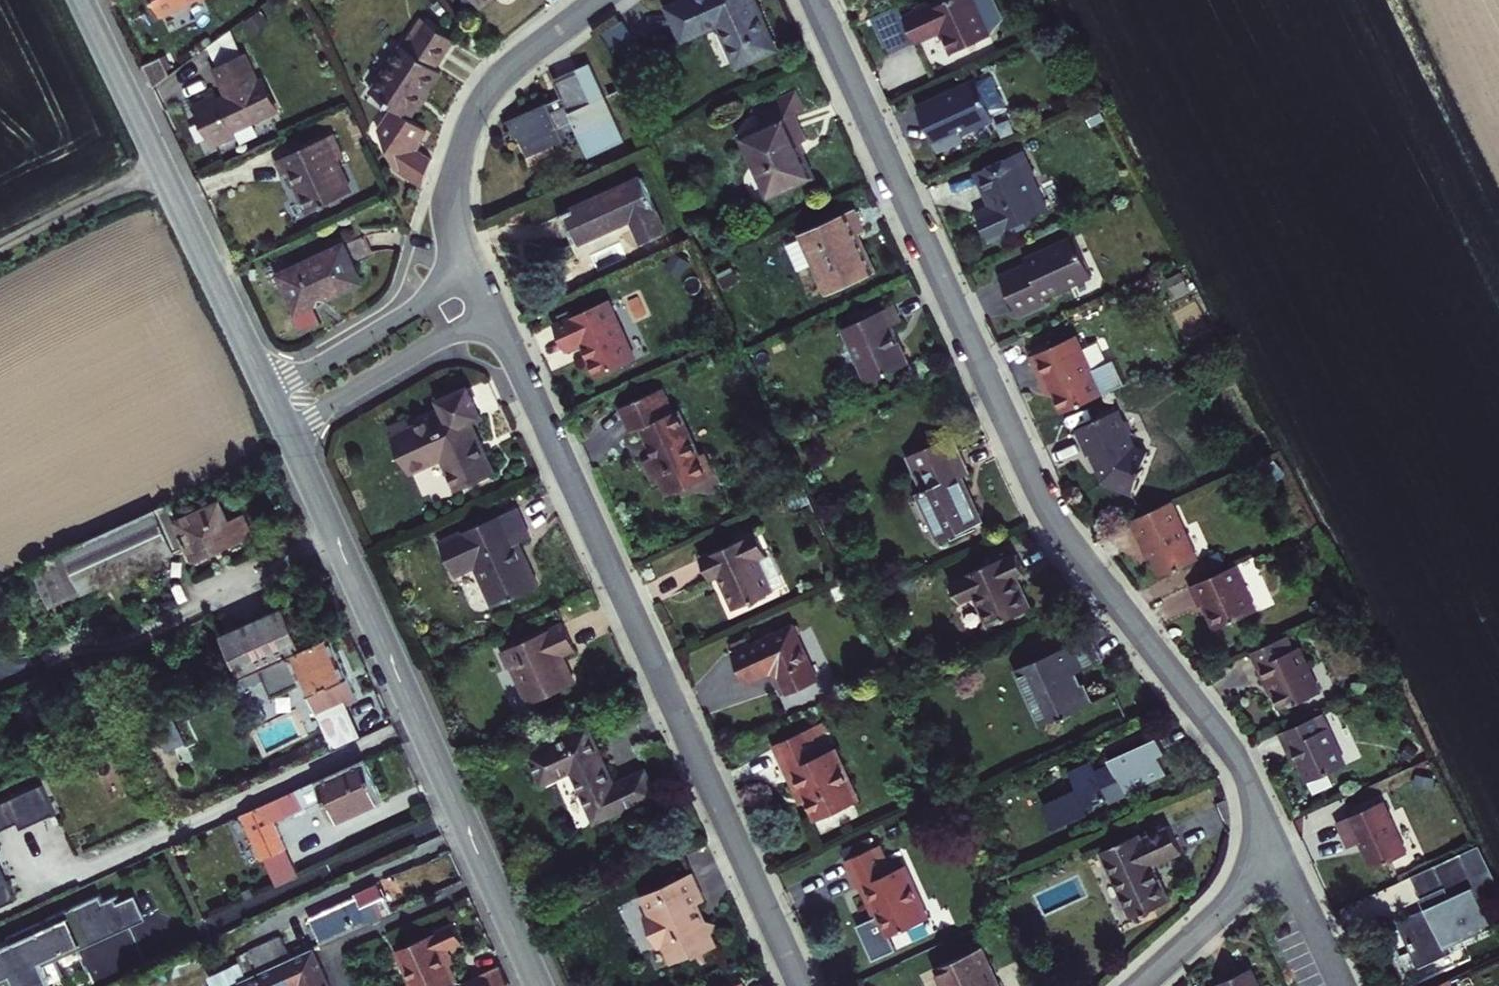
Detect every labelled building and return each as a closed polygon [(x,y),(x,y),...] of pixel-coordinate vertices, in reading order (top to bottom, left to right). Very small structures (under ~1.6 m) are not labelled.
[(160,15),(192,0),(152,0),(160,15)] [(666,7),(681,39),(717,24),(736,66),(775,49),(761,19),(753,0),(681,0),(666,7)] [(901,19),(896,7),(869,19),(884,53),(911,41),(912,44),(927,38),(939,33),(949,54),(986,38),(969,0),(948,0),(929,9),(928,7),(901,19)] [(453,39),(423,20),(405,48),(400,45),(370,92),(393,107),(378,130),(396,169),(422,186),(432,158),(415,147),(427,128),(410,117),(434,79),(440,70),(435,67),(453,39)] [(229,29),(207,45),(217,67),(241,56),(229,29)] [(216,96),(195,106),(213,145),(234,135),(233,130),(275,110),(262,79),(257,81),(245,54),(241,56),(217,67),(214,69),(220,83),(226,96),(218,100),(216,96)] [(161,56),(141,65),(148,78),(152,87),(169,74),(161,56)] [(546,102),(504,121),(512,139),(517,137),(525,156),(562,139),(557,127),(572,121),(588,156),(624,140),(589,63),(552,79),(560,96),(564,105),(550,111),(546,102)] [(974,81),(916,107),(925,128),(935,151),(956,142),(959,135),(986,123),(989,115),(974,81)] [(785,97),(794,116),(803,111),(795,93),(785,97)] [(552,99),(546,102),(550,111),(564,105),(560,96),(552,99)] [(794,116),(785,97),(756,111),(764,128),(742,138),(769,198),(812,177),(799,151),(797,146),(806,141),(794,116)] [(333,133),(276,160),(282,174),(290,170),(298,188),(309,212),(352,191),(337,159),(343,156),(333,133)] [(977,219),(986,241),(1001,234),(1003,229),(1011,233),(1026,226),(1029,219),(1046,212),(1035,189),(1030,185),(1034,176),(1022,151),(976,172),(987,198),(989,198),(991,201),(988,206),(985,211),(978,215),(977,219)] [(640,177),(563,212),(572,232),(577,242),(630,218),(641,243),(666,232),(640,177)] [(855,210),(802,234),(827,289),(872,268),(862,244),(855,230),(861,227),(855,210)] [(363,234),(280,273),(297,309),(292,312),(301,331),(322,321),(313,303),(337,291),(360,281),(351,261),(371,251),(363,234)] [(1025,264),(998,277),(1008,298),(1013,311),(1042,298),(1090,277),(1073,238),(1023,260),(1025,264)] [(1042,298),(1013,311),(1015,316),(1044,303),(1042,298)] [(607,300),(553,323),(565,349),(580,342),(586,355),(595,376),(634,357),(607,300)] [(897,321),(890,305),(842,326),(867,381),(906,363),(897,341),(889,325),(897,321)] [(1090,369),(1074,335),(1047,347),(1028,355),(1041,384),(1045,382),(1051,394),(1059,413),(1122,384),(1111,359),(1090,369)] [(1047,347),(1045,342),(1027,351),(1028,355),(1047,347)] [(1051,394),(1045,382),(1041,384),(1044,390),(1046,395),(1051,394)] [(408,427),(396,433),(411,469),(442,455),(456,487),(492,471),(478,438),(471,419),(481,414),(469,386),(441,398),(446,410),(408,427)] [(661,388),(650,393),(660,415),(672,411),(661,388)] [(662,474),(670,492),(712,474),(701,453),(697,455),(676,409),(672,411),(660,415),(650,393),(618,407),(630,432),(639,428),(646,441),(653,456),(643,461),(651,479),(655,477),(662,474)] [(1108,408),(1094,414),(1096,418),(1110,412),(1108,408)] [(1093,460),(1101,478),(1099,482),(1129,493),(1144,452),(1131,447),(1127,438),(1129,434),(1124,421),(1119,419),(1115,410),(1110,412),(1096,418),(1072,429),(1084,455),(1090,453),(1093,460)] [(392,423),(396,433),(408,427),(404,418),(392,423)] [(957,452),(950,435),(906,455),(914,472),(957,452)] [(916,494),(937,537),(979,518),(965,488),(960,476),(966,472),(957,452),(914,472),(922,491),(916,494)] [(662,474),(655,477),(664,496),(670,492),(662,474)] [(173,520),(165,502),(28,564),(44,601),(76,587),(79,592),(137,566),(186,543),(193,559),(219,547),(250,533),(240,512),(223,520),(216,505),(206,509),(204,506),(173,520)] [(1142,546),(1148,558),(1155,576),(1192,560),(1166,502),(1125,520),(1137,549),(1142,546)] [(515,505),(438,540),(454,573),(473,564),(493,606),(538,585),(523,553),(518,541),(529,536),(515,505)] [(755,532),(700,557),(710,578),(719,574),(725,587),(734,607),(771,590),(756,556),(764,552),(755,532)] [(1142,546),(1137,549),(1140,554),(1142,560),(1148,558),(1142,546)] [(1005,554),(963,574),(965,576),(948,583),(956,603),(973,595),(987,625),(1028,607),(1019,585),(1015,575),(1023,571),(1015,554),(1006,557),(1005,554)] [(1230,566),(1185,586),(1194,607),(1199,605),(1203,615),(1211,630),(1250,611),(1230,566)] [(946,579),(948,583),(965,576),(963,574),(962,571),(946,579)] [(76,587),(44,601),(47,607),(79,592),(76,587)] [(222,635),(239,675),(302,647),(283,607),(222,635)] [(562,622),(501,649),(508,666),(511,664),(527,702),(573,682),(566,665),(561,654),(574,648),(562,622)] [(792,624),(733,651),(746,681),(770,670),(774,671),(778,672),(787,691),(817,678),(792,624)] [(342,666),(328,634),(302,647),(239,675),(170,706),(176,719),(245,687),(243,685),(263,676),(270,690),(298,678),(331,749),(360,735),(345,701),(356,696),(342,666)] [(1087,634),(1013,668),(1039,725),(1091,701),(1083,682),(1079,684),(1076,677),(1074,672),(1099,661),(1087,634)] [(1246,652),(1253,666),(1262,687),(1265,685),(1269,693),(1278,710),(1314,693),(1294,648),(1283,653),(1277,639),(1246,652)] [(168,712),(149,720),(163,750),(182,740),(168,712)] [(1320,728),(1325,726),(1320,712),(1315,715),(1320,728)] [(1315,715),(1279,730),(1286,745),(1290,744),(1297,758),(1307,780),(1342,763),(1325,726),(1320,728),(1315,715)] [(823,721),(815,725),(819,734),(826,730),(823,721)] [(791,769),(806,800),(814,819),(858,799),(834,747),(819,755),(812,737),(819,734),(815,725),(773,743),(786,771),(791,769)] [(592,823),(653,795),(641,770),(610,784),(597,756),(584,726),(525,754),(539,784),(568,770),(592,823)] [(1075,788),(1041,803),(1052,827),(1089,810),(1086,806),(1104,798),(1107,803),(1125,795),(1123,792),(1165,773),(1157,755),(1163,752),(1156,736),(1107,758),(1109,763),(1101,767),(1094,770),(1089,760),(1067,770),(1075,788)] [(372,783),(360,758),(239,812),(258,856),(261,855),(284,844),(271,819),(321,796),(333,821),(380,799),(372,783)] [(791,769),(786,771),(794,788),(801,803),(806,800),(791,769)] [(39,782),(3,799),(14,821),(17,828),(52,812),(39,782)] [(14,821),(3,799),(0,800),(0,828),(14,821)] [(1380,801),(1334,822),(1346,845),(1359,839),(1362,846),(1363,848),(1361,849),(1370,868),(1403,853),(1380,801)] [(1130,916),(1167,900),(1157,877),(1151,863),(1179,851),(1169,825),(1140,837),(1137,832),(1101,849),(1130,916)] [(284,844),(261,855),(274,884),(297,874),(284,844)] [(879,844),(844,858),(856,885),(863,882),(871,899),(878,914),(855,924),(871,958),(894,949),(887,935),(928,917),(904,864),(900,866),(896,857),(887,860),(879,844)] [(1495,888),(1473,846),(1430,866),(1441,889),(1430,894),(1434,903),(1420,909),(1422,914),(1396,926),(1415,968),(1449,953),(1446,946),(1488,928),(1475,897),(1495,888)] [(1441,889),(1430,866),(1405,877),(1420,909),(1434,903),(1430,894),(1441,889)] [(692,870),(648,891),(643,897),(652,915),(646,919),(657,945),(664,941),(674,961),(695,952),(696,954),(716,945),(711,935),(715,921),(703,917),(700,911),(696,902),(705,898),(692,870)] [(12,898),(1,873),(0,872),(0,904),(12,898)] [(310,919),(320,941),(391,909),(387,899),(384,893),(381,894),(375,881),(352,892),(355,898),(310,919)] [(13,985),(27,985),(45,978),(35,956),(69,940),(72,945),(96,934),(123,922),(114,901),(111,895),(99,900),(96,894),(5,935),(8,942),(0,945),(0,977),(7,974),(13,985)] [(114,901),(123,922),(140,914),(131,894),(114,901)] [(1396,926),(1422,914),(1420,909),(1394,921),(1396,926)] [(394,948),(411,985),(439,985),(454,979),(446,962),(440,948),(459,939),(451,922),(394,948)] [(298,985),(329,985),(311,945),(221,985),(295,985),(298,985)] [(935,967),(943,985),(996,985),(978,946),(935,967)] [(493,985),(506,980),(498,963),(461,981),(463,985),(493,985)] [(1217,983),(1219,985),(1256,985),(1248,968),(1232,976),(1217,983)] [(1447,978),(1428,985),(1451,985),(1447,978)]
